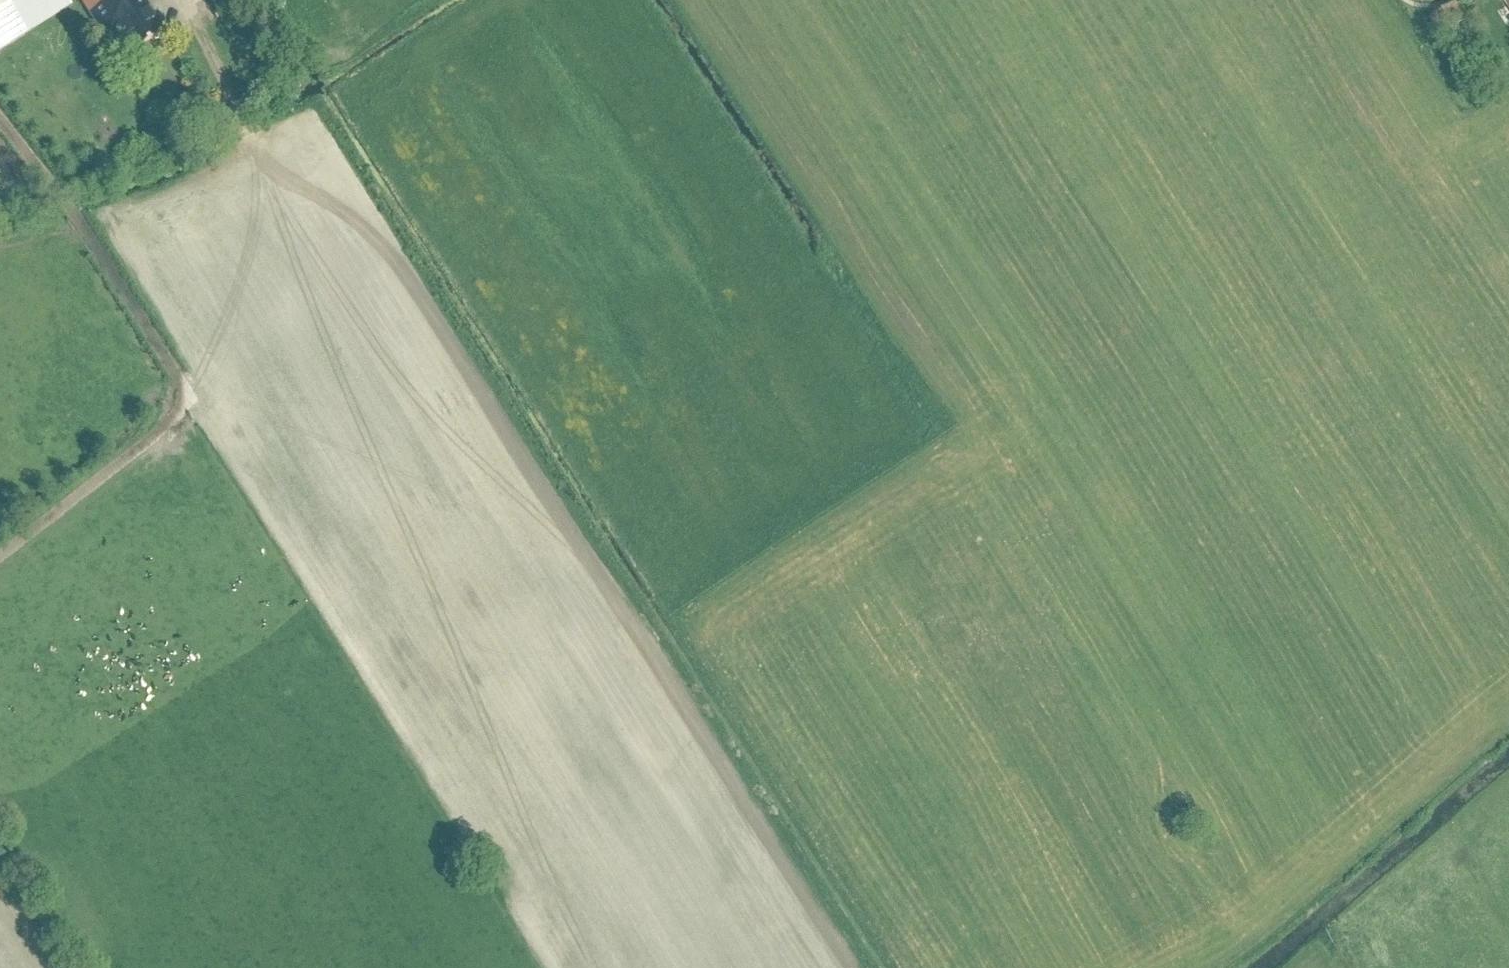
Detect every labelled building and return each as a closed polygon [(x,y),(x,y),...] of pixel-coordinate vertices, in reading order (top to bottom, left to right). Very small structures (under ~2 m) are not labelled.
[(68,4),(66,0),(0,0),(0,47),(68,4)] [(144,1),(145,0),(79,0),(101,33),(111,26),(131,57),(166,35),(144,1)]
